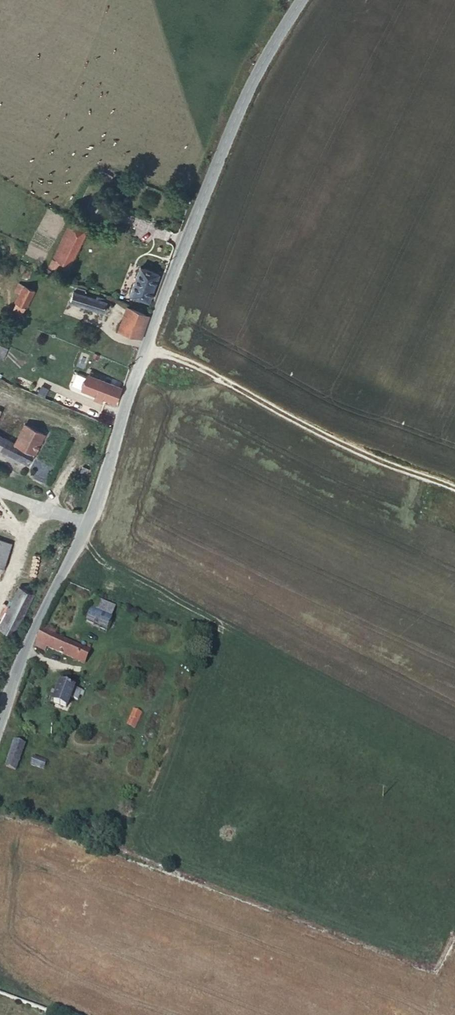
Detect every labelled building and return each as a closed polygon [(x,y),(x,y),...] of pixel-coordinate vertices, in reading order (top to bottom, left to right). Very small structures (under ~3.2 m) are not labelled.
[(70,224),(50,266),(65,272),(85,231),(70,224)] [(147,303),(159,276),(140,268),(129,295),(147,303)] [(64,281),(46,277),(44,287),(61,292),(64,281)] [(37,294),(18,284),(13,292),(17,295),(13,302),(15,303),(11,312),(25,319),(37,294)] [(86,290),(79,288),(77,295),(73,294),(70,305),(103,315),(107,304),(104,303),(105,300),(95,296),(94,300),(84,297),(86,290)] [(141,342),(149,318),(126,311),(118,333),(141,342)] [(8,347),(0,344),(0,357),(4,358),(8,347)] [(82,391),(114,405),(120,390),(88,376),(82,391)] [(46,390),(41,398),(60,406),(63,398),(46,390)] [(29,466),(44,435),(26,426),(17,444),(0,435),(0,451),(29,466)] [(0,537),(0,569),(5,570),(15,543),(0,537)] [(22,577),(31,581),(39,560),(31,556),(22,577)] [(0,623),(0,628),(12,634),(32,595),(18,588),(0,623)] [(114,610),(95,602),(91,612),(110,620),(114,610)] [(110,620),(91,612),(86,622),(106,630),(110,620)] [(44,635),(41,633),(35,644),(37,645),(36,649),(46,654),(48,649),(84,664),(89,653),(51,637),(52,634),(46,631),(44,635)] [(200,642),(190,638),(185,653),(195,657),(200,642)] [(81,692),(61,683),(52,703),(66,709),(70,699),(77,702),(81,692)] [(148,717),(140,713),(135,728),(143,731),(148,717)] [(25,745),(16,742),(7,768),(16,771),(25,745)] [(47,762),(36,757),(32,767),(44,771),(47,762)]
